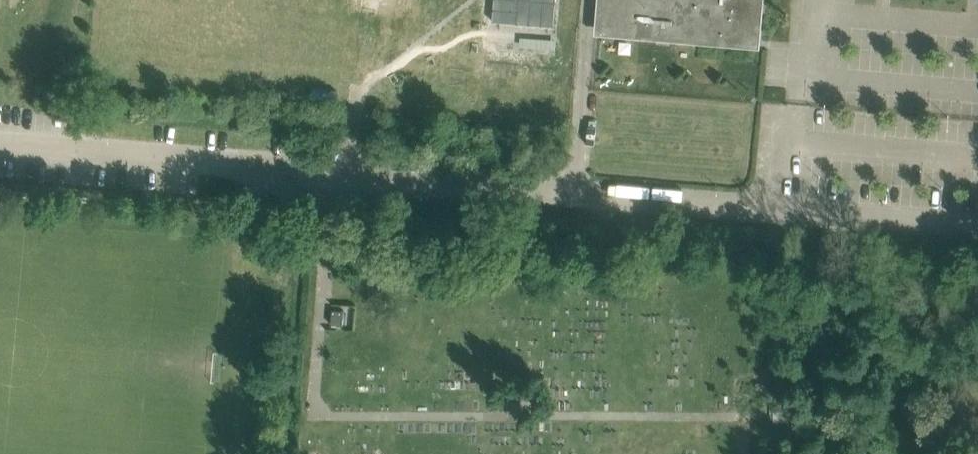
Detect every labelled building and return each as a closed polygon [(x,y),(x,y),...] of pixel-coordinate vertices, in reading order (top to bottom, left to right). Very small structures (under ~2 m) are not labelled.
[(493,21),(554,26),(556,0),(494,0),(493,21)] [(599,30),(757,43),(760,0),(601,0),(599,30)] [(343,325),(344,310),(332,309),(331,324),(343,325)]
